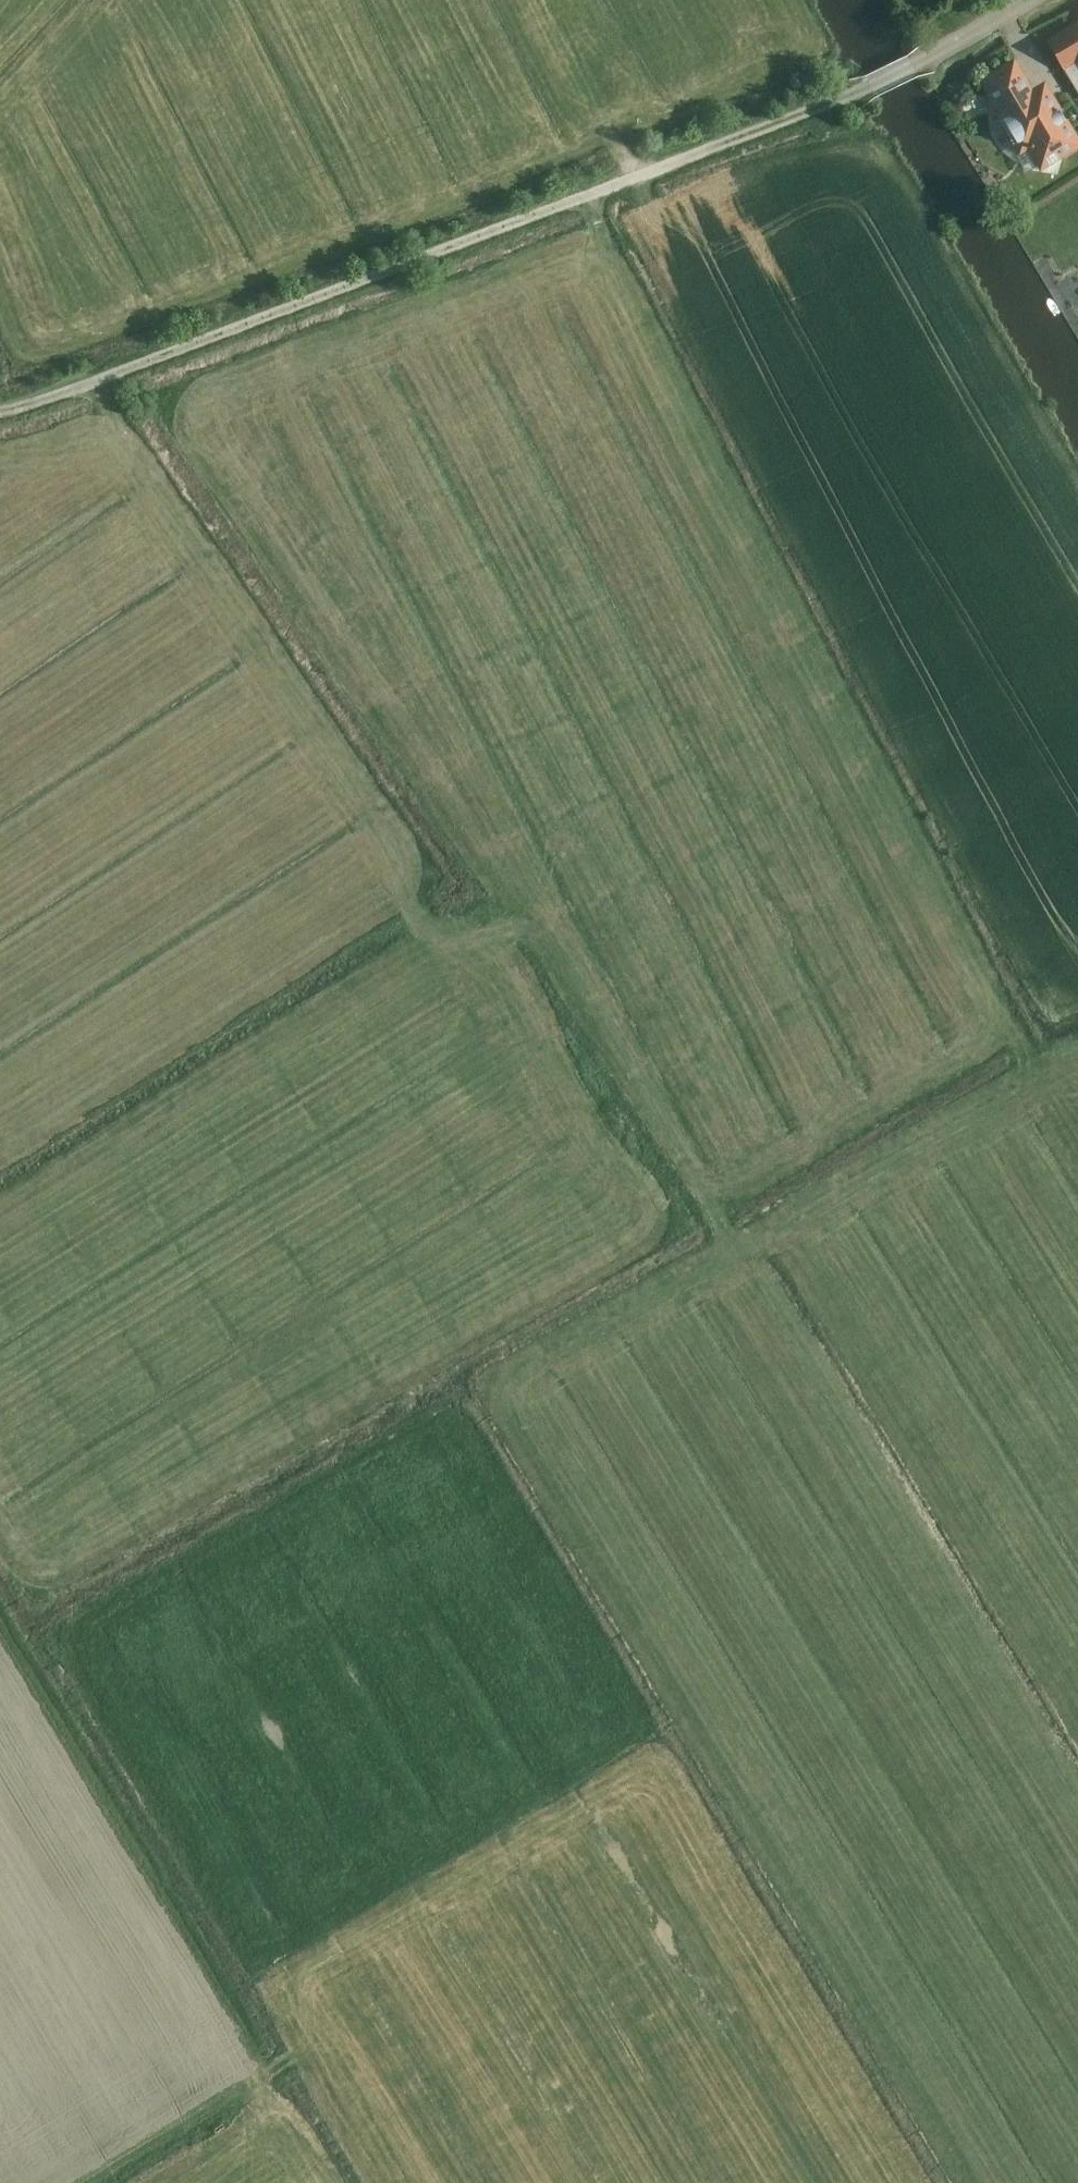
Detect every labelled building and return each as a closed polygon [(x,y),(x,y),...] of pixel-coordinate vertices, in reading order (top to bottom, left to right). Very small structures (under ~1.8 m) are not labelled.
[(1052,38),(1072,74),(1077,71),(1077,23),(1052,38)] [(986,79),(1025,144),(1034,139),(1047,160),(1077,142),(1077,133),(1050,86),(1037,93),(1018,61),(986,79)] [(1038,260),(1077,328),(1077,327),(1077,301),(1077,300),(1077,269),(1071,273),(1072,276),(1066,280),(1050,253),(1038,260)]
